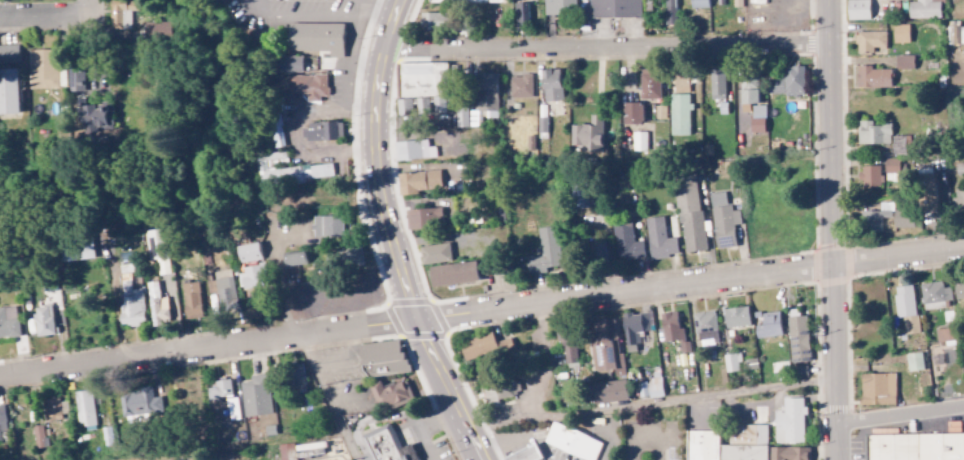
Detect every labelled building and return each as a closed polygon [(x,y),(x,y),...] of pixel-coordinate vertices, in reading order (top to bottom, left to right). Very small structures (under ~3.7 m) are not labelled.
[(110,29),(130,28),(129,11),(137,11),(136,0),(109,0),(110,29)] [(516,25),(535,24),(534,0),(515,0),(516,25)] [(544,14),(576,14),(575,0),(543,0),(544,14)] [(641,0),(590,0),(591,18),(641,17),(641,0)] [(665,25),(676,25),(675,0),(665,0),(665,25)] [(847,20),(869,20),(869,0),(847,0),(847,20)] [(916,2),(908,2),(909,18),(942,18),(942,0),(916,0),(916,2)] [(156,38),(170,38),(169,22),(144,23),(144,32),(155,32),(156,38)] [(892,25),(893,43),(909,43),(909,24),(892,25)] [(344,25),(289,25),(289,51),(330,51),(330,60),(344,60),(344,25)] [(856,53),(873,53),(873,48),(885,49),(885,32),(856,31),(856,53)] [(18,62),(18,45),(0,45),(0,63),(18,62)] [(58,88),(57,49),(28,50),(29,89),(58,88)] [(276,55),(276,72),(301,73),(302,56),(276,55)] [(913,55),(896,56),(896,69),(913,68),(913,55)] [(403,65),(449,64),(449,97),(403,99),(403,65)] [(804,66),(783,66),(783,77),(769,77),(769,94),(804,94),(804,66)] [(890,87),(890,69),(871,69),(871,66),(856,66),(856,87),(890,87)] [(18,113),(16,68),(0,68),(0,114),(18,113)] [(68,68),(68,91),(83,91),(84,69),(68,68)] [(560,69),(542,70),(543,101),(561,100),(560,69)] [(639,70),(640,99),(660,98),(659,69),(639,70)] [(724,72),(710,73),(710,99),(725,99),(724,72)] [(497,73),(475,73),(476,113),(456,113),(456,126),(480,126),(480,117),(497,117),(497,73)] [(673,93),(688,92),(688,73),(673,73),(673,93)] [(327,96),(327,74),(289,75),(289,94),(306,94),(306,101),(319,101),(319,96),(327,96)] [(532,96),(532,75),(509,76),(509,97),(532,96)] [(758,78),(740,79),(741,103),(758,103),(758,78)] [(690,135),(689,103),(689,94),(670,94),(670,135),(690,135)] [(433,113),(445,113),(445,96),(433,96),(433,113)] [(110,102),(94,105),(94,104),(79,107),(84,134),(115,128),(110,102)] [(642,124),(643,103),(623,102),(623,123),(642,124)] [(765,105),(752,106),(752,116),(765,116),(765,105)] [(572,124),(571,147),(602,148),(602,115),(590,115),(590,125),(572,124)] [(858,144),(890,143),(890,124),(872,125),(872,121),(857,121),(858,144)] [(342,139),(342,122),(301,123),(302,141),(342,139)] [(632,150),(646,150),(646,132),(632,132),(632,150)] [(395,160),(435,158),(435,147),(427,147),(427,140),(394,142),(395,160)] [(258,184),(332,178),(331,164),(278,168),(278,163),(286,163),(285,151),(265,153),(267,170),(256,171),(258,184)] [(899,159),(885,159),(884,182),(899,182),(899,159)] [(881,166),(861,166),(860,190),(881,190),(881,166)] [(441,191),(440,171),(398,172),(399,192),(441,191)] [(697,174),(678,176),(685,253),(704,251),(697,174)] [(934,175),(919,176),(921,213),(937,212),(934,175)] [(710,194),(715,249),(735,247),(733,225),(740,224),(739,210),(729,211),(727,193),(710,194)] [(575,196),(578,210),(588,208),(585,194),(575,196)] [(893,202),(879,203),(879,210),(862,211),(862,230),(881,230),(881,217),(893,217),(893,202)] [(442,227),(441,207),(406,209),(407,228),(442,227)] [(893,228),(913,228),(913,210),(893,211),(893,228)] [(312,217),(313,238),(344,236),(343,216),(312,217)] [(644,219),(650,259),(678,254),(676,237),(666,239),(663,216),(644,219)] [(644,258),(643,241),(633,241),(632,224),(613,225),(616,260),(644,258)] [(537,228),(539,247),(536,248),(523,250),(526,275),(546,273),(545,267),(561,266),(557,226),(537,228)] [(158,273),(167,273),(165,229),(145,230),(147,260),(158,259),(158,273)] [(604,258),(604,238),(586,239),(586,259),(604,258)] [(64,260),(93,259),(92,242),(63,243),(64,260)] [(236,246),(240,264),(261,259),(258,242),(236,246)] [(418,247),(421,265),(451,260),(448,243),(418,247)] [(362,268),(361,247),(339,248),(340,269),(362,268)] [(284,253),(284,265),(305,264),(305,252),(284,253)] [(431,287),(478,281),(475,261),(429,266),(431,287)] [(236,269),(239,289),(265,286),(263,266),(236,269)] [(219,312),(236,310),(232,270),(214,272),(219,312)] [(180,284),(185,320),(202,317),(197,282),(180,284)] [(949,287),(942,288),(941,282),(920,284),(923,310),(951,307),(949,287)] [(955,283),(956,303),(963,303),(963,282),(955,283)] [(902,317),(904,334),(918,333),(912,285),(893,287),(896,318),(902,317)] [(122,290),(123,314),(119,314),(119,325),(144,325),(142,290),(122,290)] [(36,336),(54,334),(51,306),(33,308),(36,336)] [(726,329),(750,325),(747,306),(723,309),(726,329)] [(17,307),(0,308),(0,338),(18,337),(17,307)] [(653,330),(651,311),(622,314),(625,353),(636,352),(635,344),(643,343),(642,331),(653,330)] [(690,352),(689,341),(685,341),(683,329),(679,329),(676,311),(660,314),(664,342),(679,340),(681,353),(690,352)] [(693,313),(695,341),(717,340),(716,311),(693,313)] [(755,326),(756,338),(781,335),(779,312),(761,313),(763,325),(755,326)] [(807,316),(788,317),(790,362),(809,362),(807,316)] [(937,342),(955,340),(953,327),(935,330),(937,342)] [(577,363),(574,330),(559,332),(562,364),(577,363)] [(461,343),(494,332),(497,343),(511,338),(514,349),(489,357),(488,354),(466,361),(461,343)] [(358,346),(399,341),(402,354),(405,354),(409,373),(367,379),(360,372),(358,346)] [(725,372),(740,371),(738,353),(723,355),(725,372)] [(906,354),(907,371),(923,370),(921,353),(906,354)] [(514,400),(486,406),(480,378),(508,372),(514,400)] [(860,405),(896,404),(895,373),(860,374),(860,405)] [(271,415),(268,374),(249,376),(250,382),(241,383),(244,417),(271,415)] [(647,377),(649,398),(662,397),(660,375),(647,377)] [(229,420),(238,419),(237,397),(231,398),(230,380),(214,381),(214,388),(207,388),(208,400),(220,400),(220,407),(228,407),(229,420)] [(369,387),(382,382),(385,389),(404,381),(408,391),(410,390),(415,400),(390,410),(389,406),(378,411),(369,387)] [(627,401),(626,381),(593,382),(594,402),(627,401)] [(161,412),(159,387),(119,392),(122,416),(161,412)] [(91,390),(73,392),(78,425),(84,424),(85,431),(96,430),(91,390)] [(775,443),(804,443),(803,398),(783,398),(783,412),(774,413),(775,443)] [(60,420),(60,399),(44,399),(44,420),(60,420)] [(605,446),(598,459),(585,459),(547,442),(556,423),(605,446)] [(412,444),(419,459),(361,459),(360,458),(368,455),(360,438),(390,424),(401,449),(412,444)] [(32,426),(35,448),(46,447),(43,425),(32,426)] [(686,459),(767,459),(767,425),(738,425),(738,445),(718,445),(718,431),(686,431),(686,459)] [(869,436),(963,435),(963,459),(869,459),(869,436)] [(294,444),(279,445),(280,459),(296,459),(294,444)] [(547,459),(545,459),(507,459),(540,444),(547,459)] [(808,447),(769,447),(769,459),(808,459),(808,447)]
